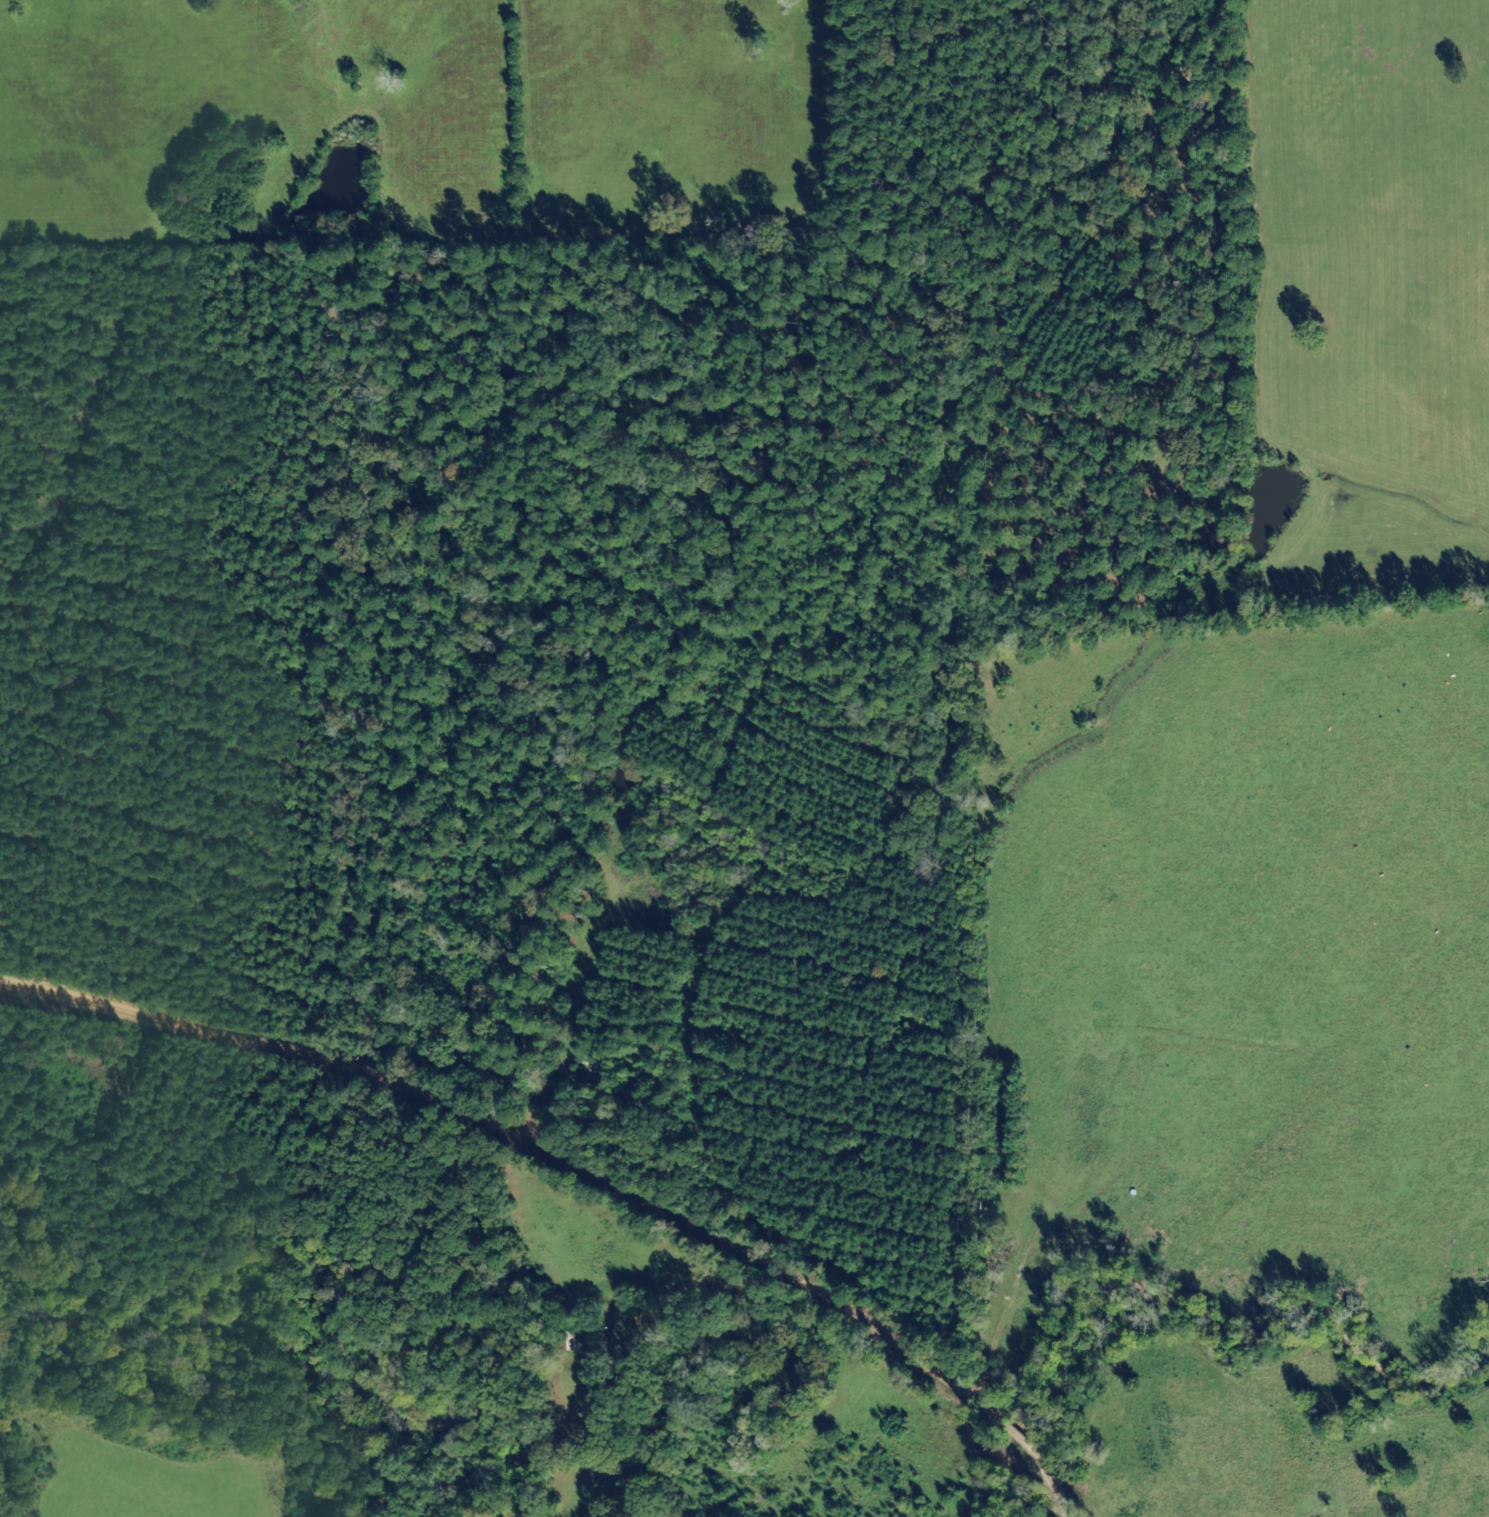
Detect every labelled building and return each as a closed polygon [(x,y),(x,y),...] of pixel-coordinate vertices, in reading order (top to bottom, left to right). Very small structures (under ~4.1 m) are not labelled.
[(562,1348),(578,1348),(578,1336),(562,1336),(562,1348)]
